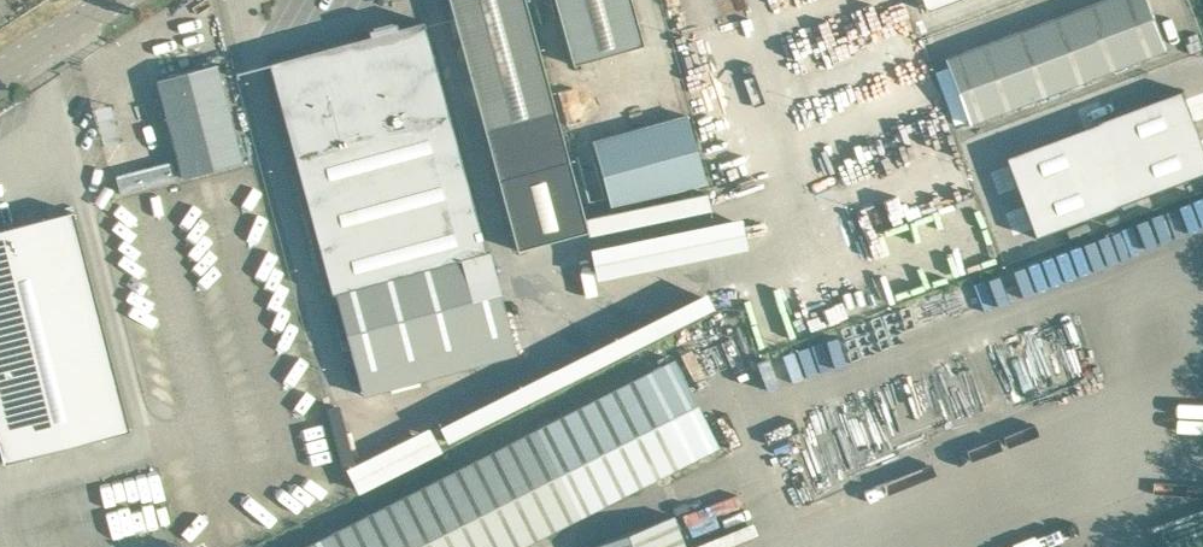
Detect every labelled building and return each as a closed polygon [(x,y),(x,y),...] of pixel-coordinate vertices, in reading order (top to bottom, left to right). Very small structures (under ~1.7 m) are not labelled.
[(498,180),(517,250),(588,230),(588,234),(710,208),(706,191),(584,217),(568,158),(525,0),(449,0),(498,180)] [(573,64),(644,44),(632,0),(555,0),(573,64)] [(926,10),(953,0),(923,0),(926,10)] [(1168,49),(1150,0),(1102,0),(945,59),(969,123),(1168,49)] [(338,307),(493,265),(489,251),(486,252),(423,20),(397,27),(396,21),(368,29),(369,35),(268,62),(331,293),(334,292),(338,307)] [(183,177),(242,162),(216,64),(157,79),(183,177)] [(737,100),(731,84),(706,93),(712,110),(737,100)] [(1005,156),(1035,237),(1202,174),(1202,138),(1185,89),(1005,156)] [(687,115),(593,141),(611,207),(705,181),(687,115)] [(821,152),(830,177),(853,170),(845,145),(821,152)] [(115,174),(120,193),(175,179),(170,160),(115,174)] [(129,430),(73,210),(0,229),(0,450),(3,462),(129,430)] [(658,273),(675,270),(674,261),(565,279),(570,307),(639,296),(638,285),(660,282),(658,273)] [(517,352),(493,265),(338,307),(362,394),(517,352)] [(581,376),(736,303),(729,287),(574,360),(581,376)] [(674,357),(301,546),(522,546),(720,446),(674,357)] [(453,423),(365,454),(374,480),(462,449),(453,423)] [(182,462),(185,486),(209,483),(206,458),(182,462)] [(674,514),(588,546),(686,546),(674,514)]
